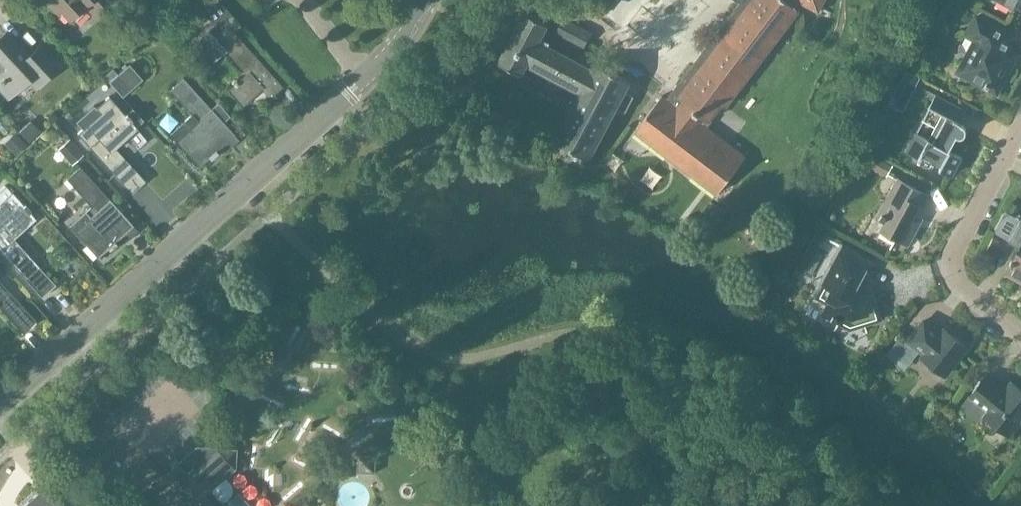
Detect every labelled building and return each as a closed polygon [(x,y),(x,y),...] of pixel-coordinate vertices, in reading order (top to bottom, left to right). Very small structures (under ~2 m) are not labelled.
[(56,16),(61,12),(72,23),(87,9),(92,14),(108,0),(41,0),(56,16)] [(197,26),(207,18),(214,26),(193,44),(210,64),(225,51),(247,75),(229,90),(242,104),(260,88),(269,98),(282,87),(233,33),(241,26),(218,0),(207,0),(189,16),(197,26)] [(613,1),(613,0),(597,0),(591,7),(602,15),(613,1)] [(634,133),(717,195),(745,157),(707,128),(711,122),(709,121),(721,105),(725,108),(798,11),(795,9),(800,4),(817,13),(824,0),(736,0),(741,2),(666,100),(661,97),(634,133)] [(993,0),(1016,13),(1018,9),(1020,10),(1020,0),(993,0)] [(554,142),(589,160),(616,109),(625,114),(633,98),(624,93),(629,83),(596,65),(593,71),(577,62),(549,47),(539,42),(548,26),(524,13),(497,63),(522,76),(527,66),(580,94),(554,142)] [(978,19),(968,37),(978,42),(962,71),(977,80),(975,83),(998,96),(1007,78),(1003,76),(1014,56),(1005,51),(1013,38),(978,19)] [(549,47),(577,62),(591,35),(563,20),(549,47)] [(0,38),(0,89),(8,98),(27,80),(34,87),(56,67),(38,48),(27,58),(5,33),(0,38)] [(124,68),(109,81),(123,97),(138,83),(124,68)] [(905,71),(897,87),(911,95),(920,79),(905,71)] [(182,79),(169,90),(191,115),(169,134),(175,141),(198,167),(220,148),(224,152),(238,140),(234,136),(234,135),(223,122),(229,117),(217,103),(210,110),(182,79)] [(76,133),(89,147),(131,194),(143,183),(114,150),(136,130),(107,96),(76,123),(81,129),(76,133)] [(941,172),(953,179),(962,161),(950,154),(958,140),(961,141),(963,140),(965,137),(966,135),(966,132),(966,130),(964,128),(956,124),(962,111),(938,98),(931,110),(945,118),(931,144),(917,136),(907,155),(922,163),(924,159),(942,169),(941,172)] [(68,109),(55,121),(61,127),(73,115),(68,109)] [(32,121),(18,134),(26,143),(40,130),(32,121)] [(15,131),(5,141),(16,153),(26,143),(18,134),(15,131)] [(68,142),(59,151),(71,165),(81,156),(68,142)] [(873,168),(879,157),(865,150),(860,160),(873,168)] [(79,168),(65,180),(90,207),(68,226),(73,232),(97,259),(119,240),(123,244),(137,232),(79,168)] [(929,198),(900,183),(892,199),(893,200),(882,220),(888,224),(883,233),(910,247),(923,222),(918,219),(929,198)] [(42,298),(47,293),(55,286),(47,277),(13,240),(35,220),(11,194),(5,186),(0,190),(0,253),(42,298)] [(1020,221),(1009,243),(1020,249),(1020,220),(1020,221)] [(843,248),(823,285),(827,287),(820,300),(830,306),(825,317),(848,329),(861,326),(866,328),(881,324),(872,293),(862,288),(873,266),(860,259),(861,258),(843,248)] [(1020,284),(1020,253),(1008,277),(1020,284)] [(0,283),(0,310),(22,334),(35,322),(0,283)] [(926,357),(924,360),(947,379),(970,351),(946,332),(942,337),(926,324),(910,344),(926,357)] [(899,340),(889,353),(898,360),(908,347),(899,340)] [(1013,385),(1006,394),(987,379),(964,409),(983,424),(986,419),(1012,439),(1020,427),(1020,392),(1013,385)] [(208,492),(234,469),(237,449),(198,447),(165,476),(174,487),(171,489),(186,505),(220,505),(208,492)] [(361,456),(361,471),(375,471),(376,454),(364,453),(361,453),(361,456)] [(47,492),(45,489),(25,505),(60,505),(47,492)]
